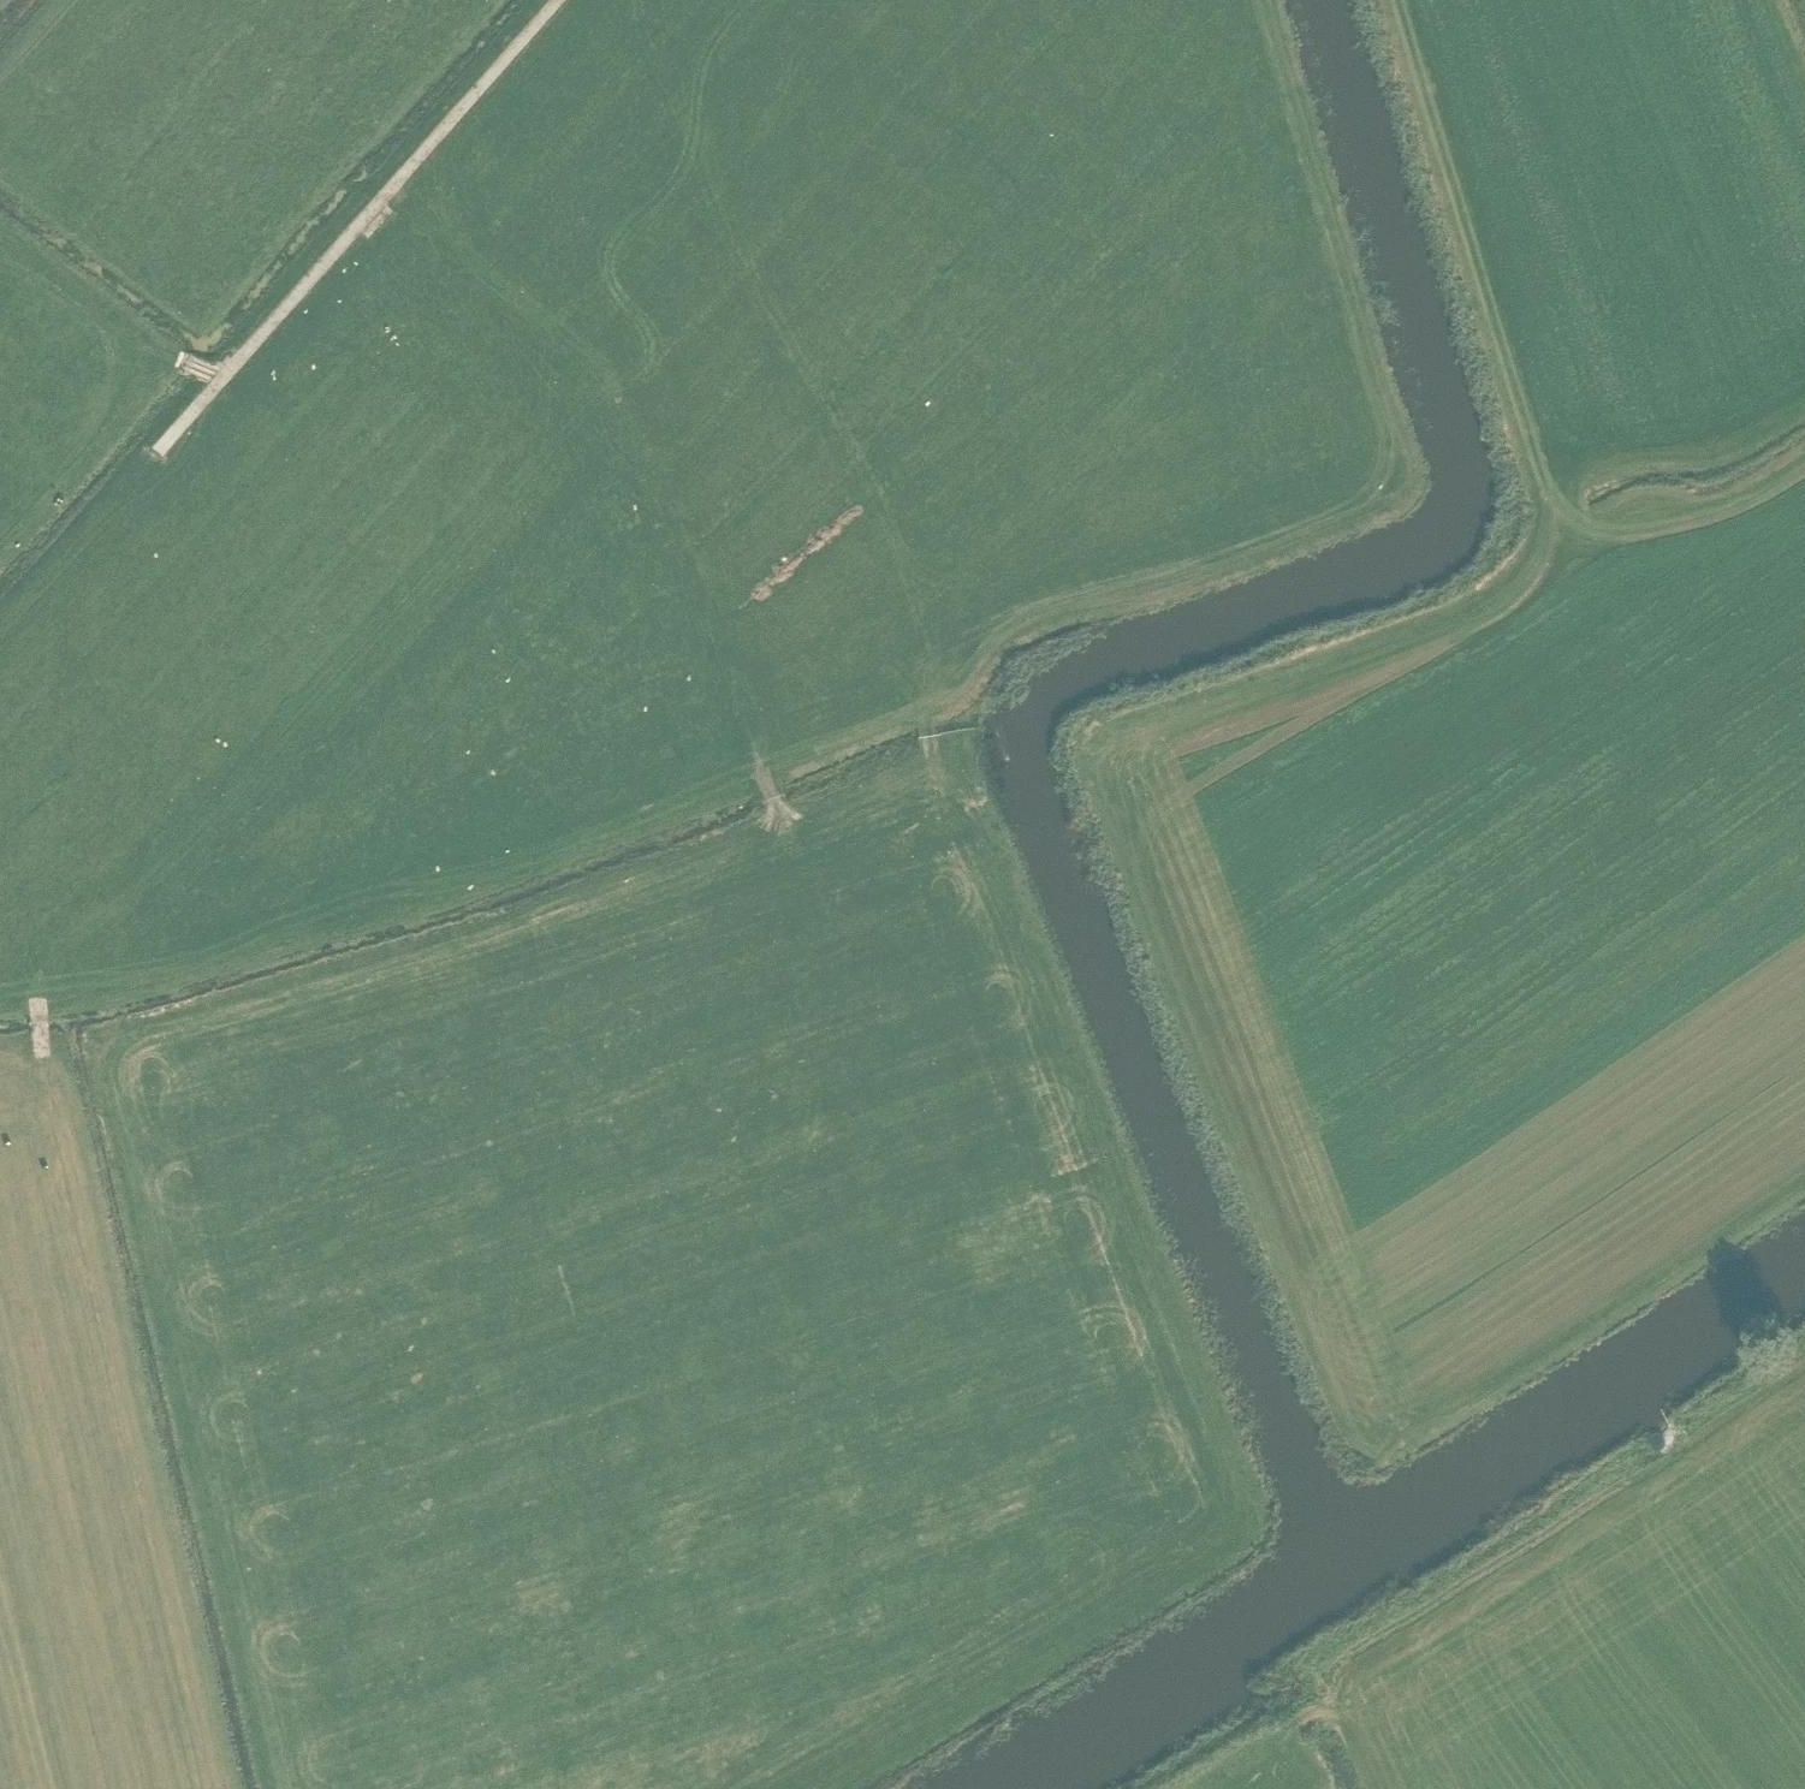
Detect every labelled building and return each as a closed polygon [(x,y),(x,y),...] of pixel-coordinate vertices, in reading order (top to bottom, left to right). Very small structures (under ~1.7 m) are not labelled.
[(52,1058),(51,1026),(34,1027),(35,1059),(52,1058)]
